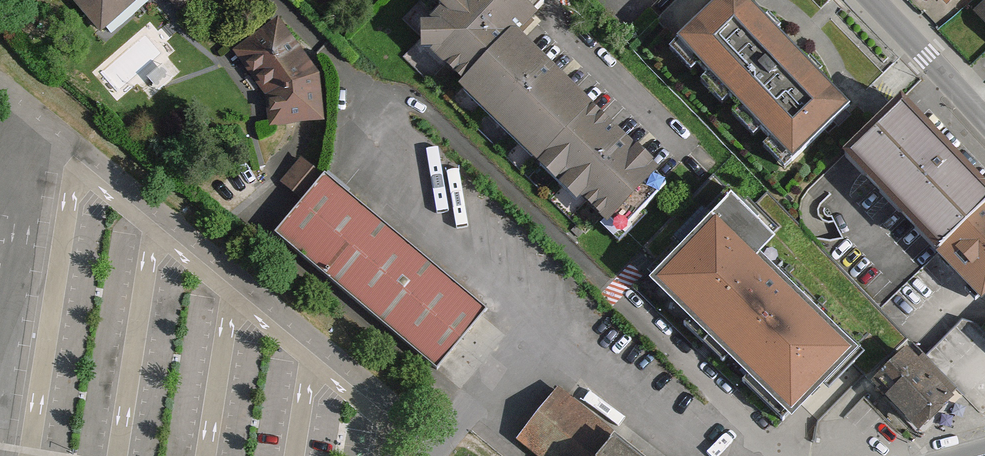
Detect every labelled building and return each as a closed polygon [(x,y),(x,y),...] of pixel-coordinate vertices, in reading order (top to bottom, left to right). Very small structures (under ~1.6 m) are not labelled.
[(102,28),(135,0),(77,0),(102,28)] [(402,20),(421,39),(402,58),(582,237),(601,217),(619,235),(664,190),(659,185),(511,38),(544,5),(539,0),(422,0),(402,20)] [(740,0),(723,0),(688,35),(678,44),(792,162),(846,109),(801,63),(791,72),(784,65),(778,59),(774,55),(767,48),(777,39),(740,0)] [(777,39),(767,48),(774,55),(788,42),(747,0),(740,0),(777,39)] [(316,76),(311,70),(304,70),(298,60),(303,58),(280,25),(243,50),(272,92),(274,119),(319,116),(316,76)] [(792,162),(678,44),(671,51),(785,169),(792,162)] [(849,106),(797,52),(784,65),(791,72),(801,63),(846,109),(849,106)] [(304,70),(311,70),(303,58),(298,60),(304,70)] [(946,247),(984,209),(984,192),(984,191),(984,189),(972,175),(970,178),(953,161),(955,159),(944,148),(942,150),(922,128),(924,127),(909,110),(899,100),(844,152),(854,163),(915,226),(917,224),(930,237),(934,234),(946,247)] [(301,160),(282,182),(303,197),(321,175),(301,160)] [(354,300),(404,240),(323,173),(321,175),(303,197),(273,233),(354,300)] [(835,337),(753,257),(769,242),(753,226),(759,220),(729,190),(705,214),(712,221),(685,249),(678,242),(677,243),(651,269),(676,293),(672,297),(693,318),(697,314),(735,351),(731,355),(775,398),(779,394),(795,410),(841,363),(825,347),(835,337)] [(685,249),(712,221),(705,214),(706,213),(702,209),(673,239),(677,243),(678,242),(685,249)] [(939,253),(978,293),(984,286),(984,209),(946,247),(939,253)] [(915,226),(927,240),(930,237),(917,224),(915,226)] [(939,253),(946,247),(934,234),(930,237),(927,240),(939,253)] [(487,309),(404,240),(354,300),(437,369),(487,309)] [(735,351),(697,314),(693,318),(692,318),(684,327),(723,365),(731,356),(731,355),(735,351)] [(962,322),(926,357),(930,361),(942,373),(982,329),(975,324),(962,322)] [(942,373),(958,389),(965,397),(984,375),(984,332),(982,329),(942,373)] [(920,425),(958,389),(942,373),(930,361),(922,368),(908,355),(879,383),(920,425)] [(782,423),(795,410),(779,394),(775,398),(751,375),(742,384),(782,423)] [(592,419),(557,391),(518,439),(538,455),(624,455),(612,446),(601,431),(595,422),(592,419)]
